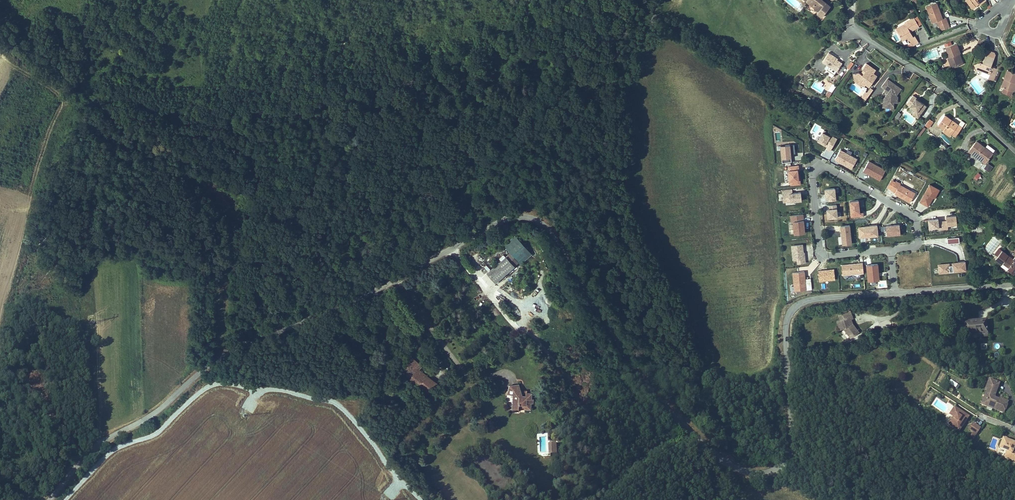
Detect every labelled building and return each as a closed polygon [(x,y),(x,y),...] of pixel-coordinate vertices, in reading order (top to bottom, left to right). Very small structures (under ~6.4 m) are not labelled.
[(821,0),(808,0),(806,2),(818,12),(816,15),(821,19),(828,11),(823,6),(825,3),(821,0)] [(985,0),(966,0),(965,1),(971,10),(975,7),(978,5),(979,6),(986,1),(985,0)] [(937,22),(939,27),(941,32),(949,29),(946,19),(941,21),(939,15),(940,14),(936,4),(926,8),(932,24),(937,22)] [(920,27),(914,18),(905,23),(906,24),(901,27),(903,30),(898,33),(902,41),(907,39),(911,47),(919,43),(915,37),(913,38),(912,36),(910,35),(910,32),(920,27)] [(906,24),(905,23),(895,28),(898,33),(903,30),(901,27),(906,24)] [(952,46),(945,49),(949,60),(947,61),(950,69),(959,66),(956,57),(960,55),(961,55),(958,48),(957,44),(952,46)] [(995,53),(991,52),(987,50),(982,64),(979,63),(974,65),(976,71),(975,74),(980,76),(981,73),(989,76),(988,80),(995,83),(1000,71),(991,68),(995,56),(995,53)] [(835,59),(836,58),(828,54),(822,63),(829,67),(837,72),(842,64),(837,61),(835,60),(835,59)] [(853,75),(855,83),(858,82),(863,86),(865,87),(866,86),(869,88),(877,77),(873,75),(875,72),(871,69),(865,65),(861,71),(863,72),(865,73),(862,77),(861,76),(858,74),(853,75)] [(834,76),(837,72),(829,67),(826,71),(834,76)] [(1007,71),(1004,80),(1006,81),(1003,88),(1001,94),(1010,97),(1012,93),(1014,93),(1014,90),(1014,74),(1007,71)] [(821,93),(824,88),(821,86),(822,84),(815,80),(811,86),(821,93)] [(884,98),(886,100),(886,109),(894,110),(894,104),(898,104),(898,98),(896,97),(901,90),(897,87),(895,89),(893,87),(895,85),(887,80),(882,87),(886,90),(885,92),(887,94),(884,98)] [(920,103),(920,102),(919,101),(918,102),(915,100),(916,99),(912,97),(906,106),(914,112),(920,116),(926,107),(920,103)] [(952,134),(958,125),(943,115),(937,125),(944,129),(942,132),(949,137),(952,134)] [(962,128),(958,125),(952,134),(956,137),(962,128)] [(822,132),(816,142),(826,148),(825,150),(830,152),(836,140),(822,132)] [(939,141),(946,146),(950,141),(943,136),(939,141)] [(985,164),(992,154),(976,142),(969,152),(985,164)] [(794,154),(792,145),(779,146),(781,164),(790,163),(789,158),(788,158),(788,155),(794,154)] [(857,159),(841,150),(835,160),(851,169),(857,159)] [(886,169),(869,160),(863,171),(879,180),(886,169)] [(788,182),(789,182),(789,186),(799,185),(798,180),(797,180),(796,170),(797,170),(797,166),(787,167),(788,171),(787,171),(788,182)] [(891,191),(895,193),(894,194),(909,203),(915,193),(900,184),(901,182),(897,180),(891,191)] [(940,190),(930,184),(919,202),(929,208),(940,190)] [(834,188),(824,189),(825,200),(828,200),(836,199),(834,188)] [(800,201),(800,192),(791,193),(791,189),(780,190),(782,203),(784,203),(784,206),(794,205),(794,202),(800,201)] [(859,200),(848,201),(850,217),(861,216),(865,215),(865,211),(860,212),(859,200)] [(829,210),(826,210),(827,220),(837,219),(836,209),(829,210)] [(804,234),(802,215),(789,216),(790,223),(792,222),(793,235),(804,234)] [(937,219),(928,220),(929,229),(938,228),(938,230),(947,229),(947,226),(956,225),(955,216),(946,217),(946,221),(938,222),(937,219)] [(875,224),(859,226),(860,237),(877,235),(875,224)] [(852,243),(850,225),(840,226),(842,244),(852,243)] [(899,225),(885,226),(886,238),(900,236),(899,225)] [(990,254),(1002,239),(995,234),(983,249),(990,254)] [(515,237),(503,247),(520,266),(531,256),(515,237)] [(793,260),(797,259),(797,264),(805,263),(804,258),(803,258),(802,244),(791,246),(793,260)] [(1012,259),(1002,252),(998,258),(995,262),(1001,267),(1003,265),(1009,270),(1014,274),(1014,272),(1014,255),(1012,259)] [(487,275),(496,285),(514,268),(505,259),(487,275)] [(937,265),(938,276),(967,273),(965,262),(937,265)] [(863,273),(862,263),(841,265),(842,275),(863,273)] [(877,264),(866,265),(867,282),(879,280),(877,264)] [(833,269),(817,271),(819,283),(835,281),(833,269)] [(807,291),(804,272),(792,273),(794,292),(807,291)] [(853,318),(850,310),(842,313),(844,318),(849,316),(850,319),(853,318)] [(850,319),(849,316),(844,318),(842,313),(838,314),(840,319),(844,328),(851,338),(859,332),(852,324),(850,319)] [(988,333),(987,320),(964,323),(965,335),(977,334),(988,333)] [(411,346),(415,350),(418,346),(423,342),(419,338),(411,346)] [(411,356),(407,362),(417,371),(416,372),(423,378),(417,385),(428,395),(437,384),(420,369),(422,366),(411,356)] [(407,362),(399,370),(417,385),(423,378),(416,372),(417,371),(407,362)] [(951,379),(949,382),(957,388),(959,385),(951,379)] [(998,383),(988,380),(985,390),(986,390),(985,394),(986,394),(985,398),(984,398),(982,401),(985,402),(983,405),(987,407),(992,408),(1003,413),(1007,401),(1000,398),(997,399),(994,398),(994,397),(994,396),(998,383)] [(514,405),(513,411),(520,411),(520,409),(531,410),(532,404),(530,403),(530,399),(532,399),(532,393),(527,393),(526,397),(524,397),(518,385),(510,386),(511,396),(514,396),(514,400),(516,401),(515,405),(514,405)] [(959,432),(969,416),(956,407),(950,415),(953,417),(954,418),(953,419),(955,420),(951,427),(959,432)] [(973,441),(980,428),(973,423),(969,430),(972,432),(969,438),(973,441)] [(999,449),(1007,452),(1005,458),(1014,462),(1014,451),(1013,450),(1014,445),(1014,444),(1007,441),(1007,439),(1004,438),(1003,439),(999,449)] [(557,444),(549,444),(550,455),(558,455),(557,444)]
